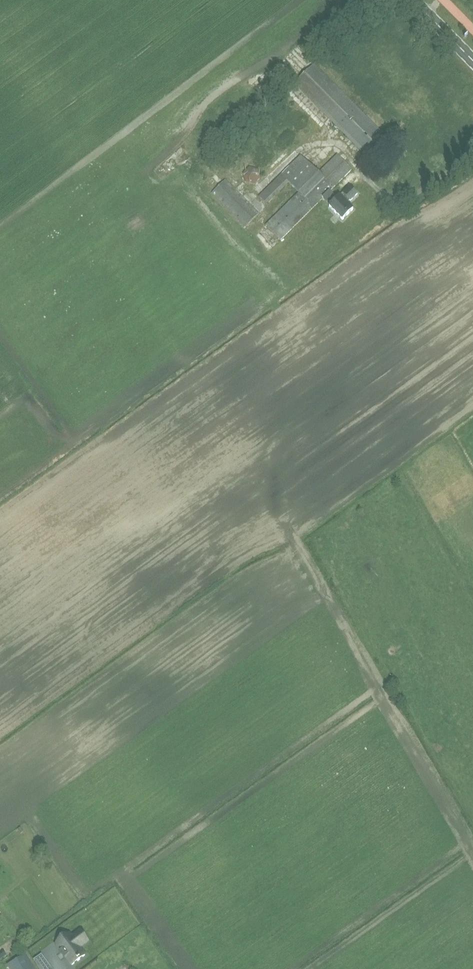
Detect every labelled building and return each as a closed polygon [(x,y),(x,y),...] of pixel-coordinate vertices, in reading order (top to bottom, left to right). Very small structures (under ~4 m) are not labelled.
[(386,137),(314,64),(295,83),(366,156),(386,137)] [(351,201),(358,194),(350,186),(337,199),(330,192),(352,170),(344,161),(348,158),(341,151),(318,173),(301,156),(259,197),(267,205),(289,183),(299,193),(266,225),(281,240),(324,197),(331,204),(329,206),(343,220),(353,210),(347,203),(350,200),(351,201)] [(252,184),(261,186),(263,176),(254,174),(252,184)] [(212,193),(246,227),(259,214),(225,179),(212,193)] [(69,934),(56,944),(61,951),(60,952),(65,959),(66,957),(72,965),(77,961),(78,962),(80,960),(80,959),(85,956),(79,948),(82,945),(88,941),(80,931),(75,935),(72,938),(69,934)] [(27,955),(26,954),(7,965),(9,968),(35,968),(27,955)] [(41,955),(34,961),(40,968),(47,963),(41,955)]
